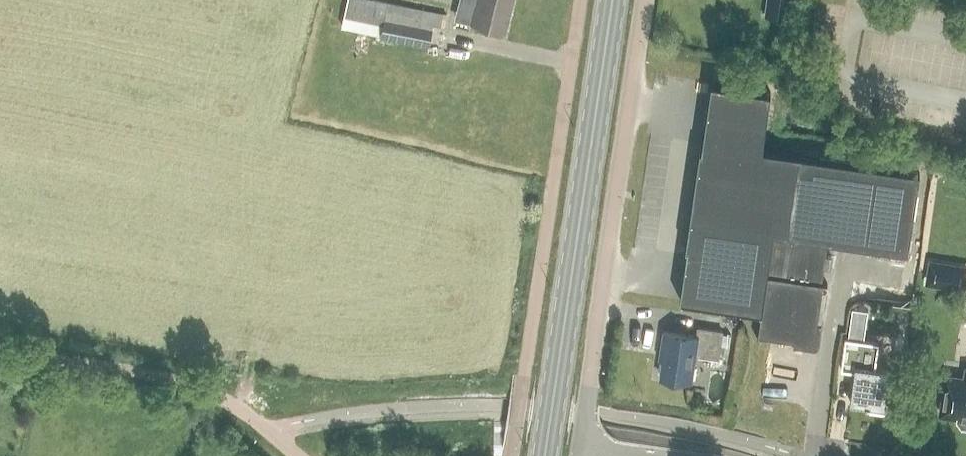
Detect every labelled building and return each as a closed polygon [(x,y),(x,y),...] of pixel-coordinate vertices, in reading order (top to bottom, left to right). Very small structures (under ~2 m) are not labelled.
[(338,26),(335,40),(355,44),(357,30),(381,35),(381,36),(430,46),(433,29),(421,26),(425,9),(381,0),(348,0),(342,26),(338,26)] [(506,30),(513,0),(478,0),(473,21),(506,30)] [(789,19),(791,0),(767,0),(765,16),(789,19)] [(817,331),(824,283),(823,283),(830,239),(909,251),(921,172),(802,154),(764,148),(772,92),(713,83),(681,300),(763,312),(759,339),(760,339),(760,335),(803,341),(805,329),(817,331)] [(925,282),(964,288),(965,274),(965,262),(929,257),(925,282)] [(868,310),(852,308),(849,330),(860,331),(865,332),(868,310)] [(719,359),(723,331),(698,328),(697,336),(665,332),(662,348),(666,349),(662,377),(691,381),(695,355),(719,359)] [(845,337),(841,369),(855,371),(850,402),(866,404),(866,406),(868,406),(868,409),(885,412),(891,370),(875,368),(879,342),(845,337)] [(949,377),(943,412),(965,416),(965,379),(949,377)]
